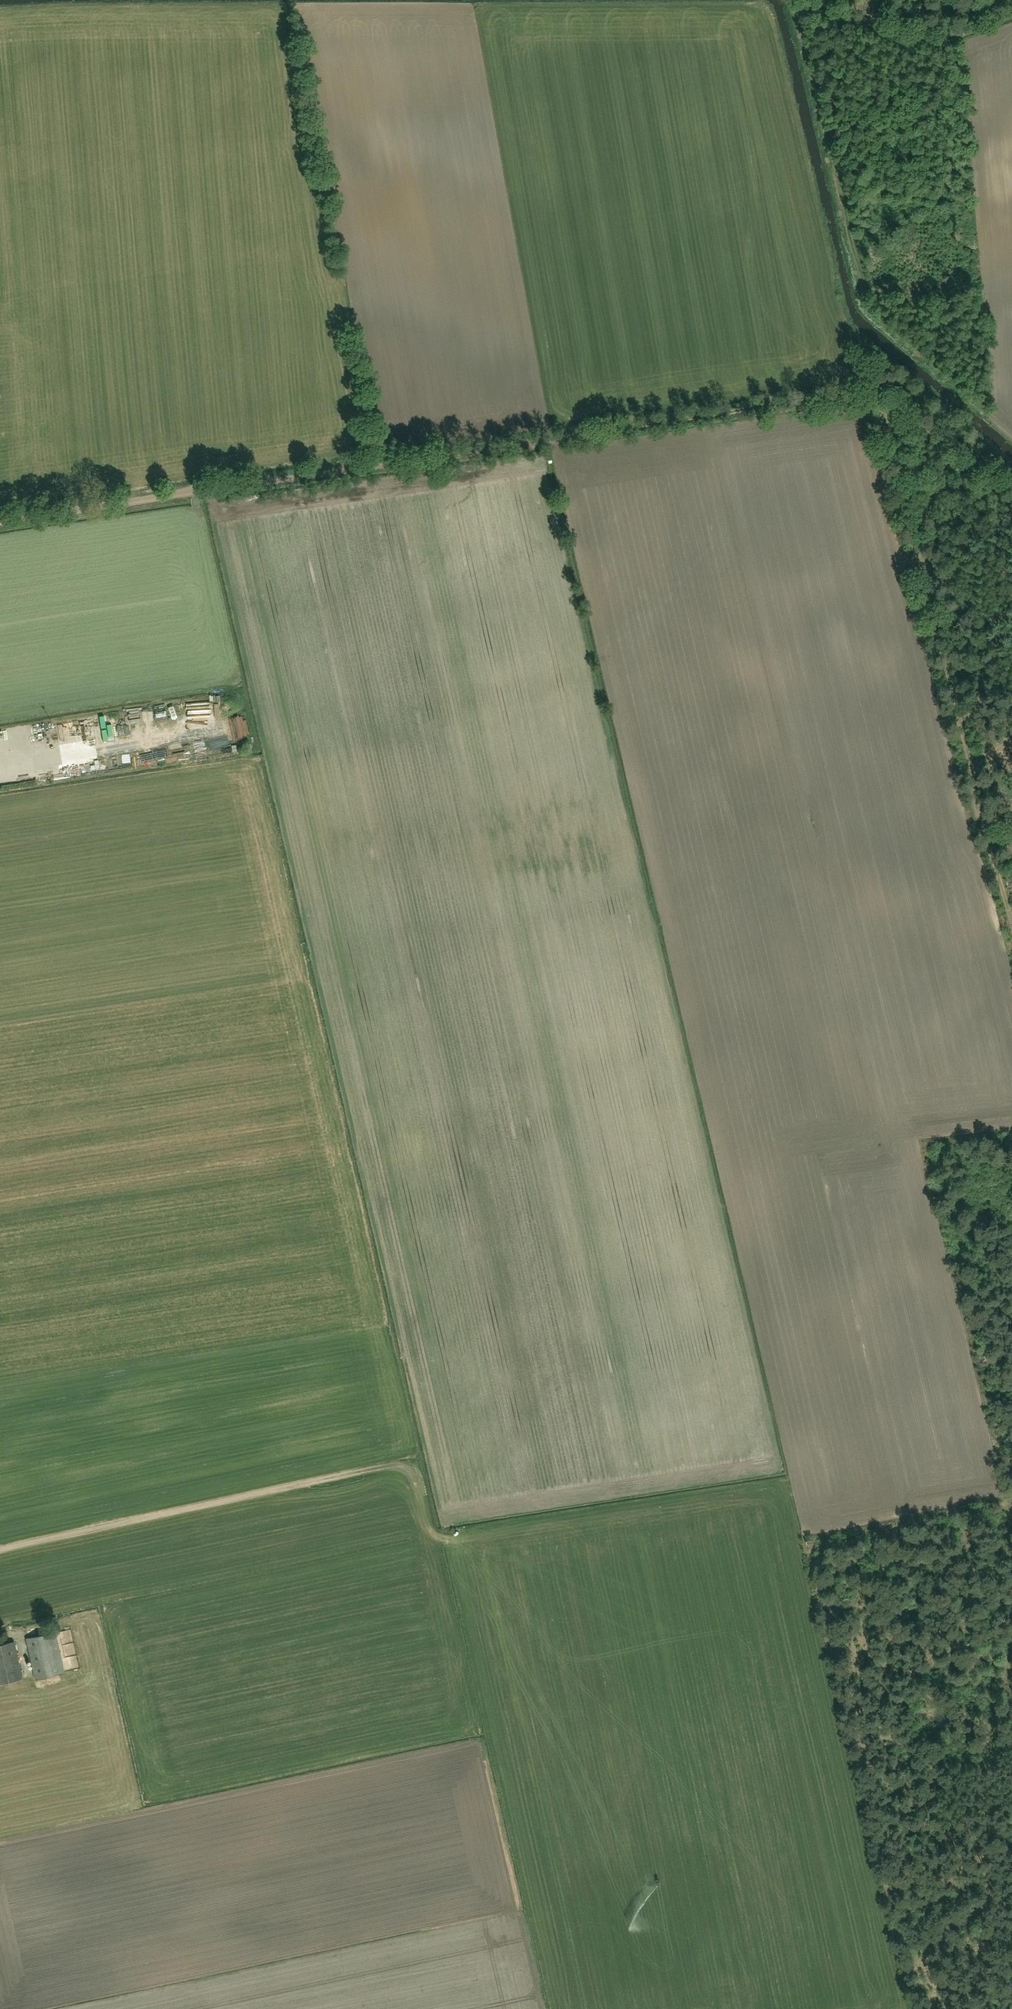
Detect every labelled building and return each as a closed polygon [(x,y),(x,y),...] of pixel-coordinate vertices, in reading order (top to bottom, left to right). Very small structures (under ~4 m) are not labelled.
[(161,716),(160,704),(147,705),(148,717),(161,716)] [(242,740),(251,738),(248,721),(239,723),(242,740)] [(0,730),(0,739),(9,738),(8,729),(0,730)] [(55,1633),(26,1639),(34,1678),(63,1672),(55,1633)] [(0,1645),(0,1683),(22,1678),(14,1642),(0,1645)]
